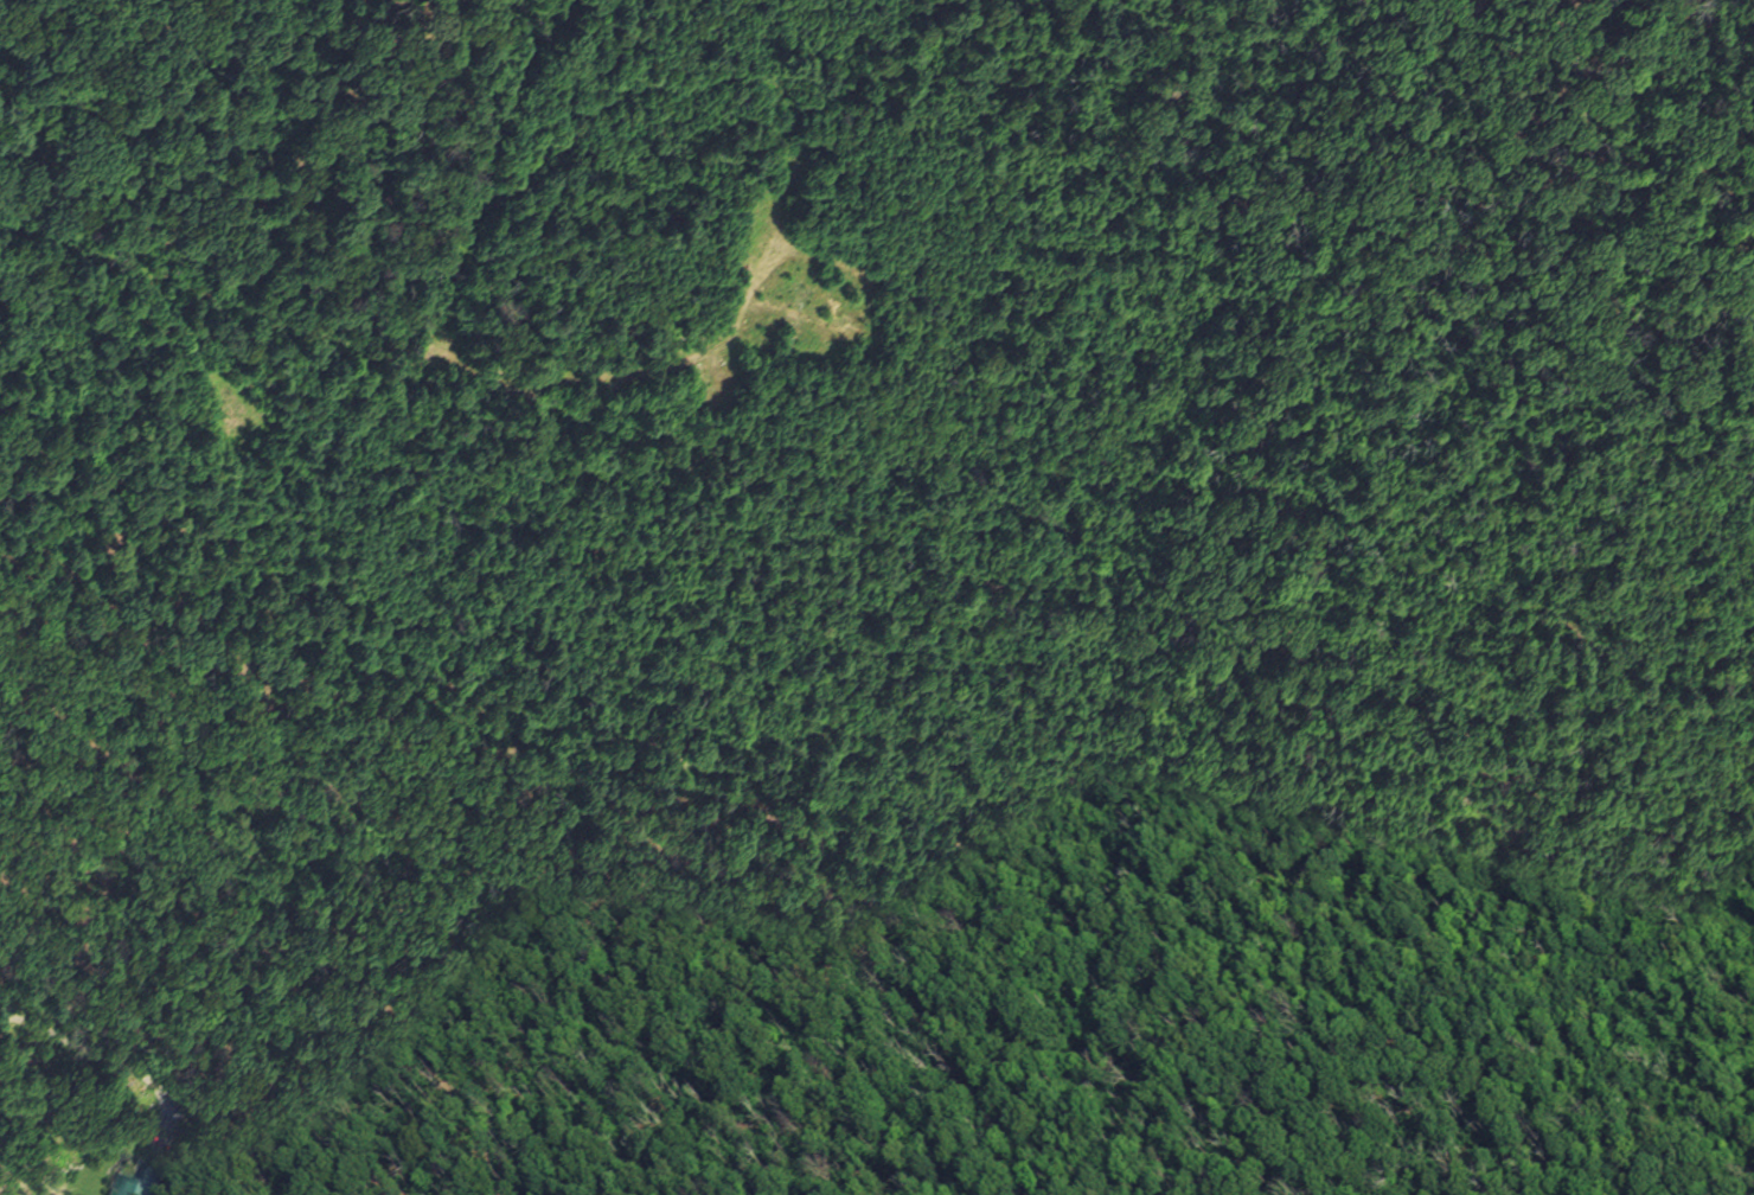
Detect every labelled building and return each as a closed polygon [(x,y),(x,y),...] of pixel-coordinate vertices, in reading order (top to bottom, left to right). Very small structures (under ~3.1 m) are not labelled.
[(162,1172),(154,1194),(113,1194),(122,1170),(137,1176),(142,1165),(162,1172)]
